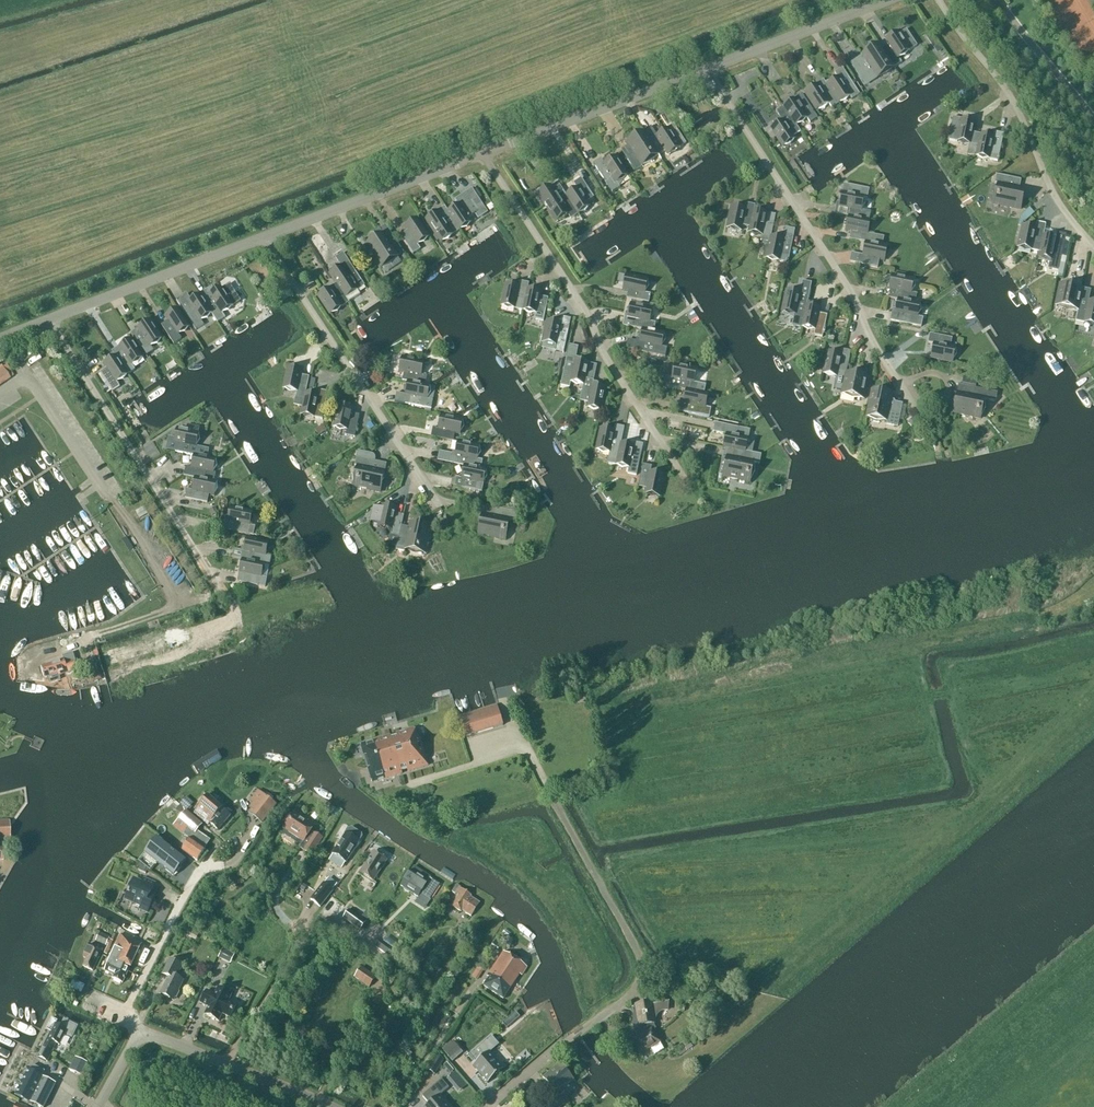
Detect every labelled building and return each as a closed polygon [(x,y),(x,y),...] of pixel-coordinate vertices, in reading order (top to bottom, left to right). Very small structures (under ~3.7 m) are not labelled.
[(885,39),(889,44),(882,48),(882,49),(894,67),(901,62),(899,58),(917,46),(906,30),(899,34),(897,31),(885,39)] [(894,67),(882,49),(882,48),(878,43),(861,54),(870,67),(862,71),(870,83),(894,67)] [(834,73),(837,77),(826,84),(839,103),(850,96),(852,99),(860,94),(842,68),(834,73)] [(823,80),(805,92),(818,111),(829,104),(832,108),(839,103),(826,84),(823,80)] [(802,94),(783,106),(796,125),(807,118),(810,123),(817,118),(802,94)] [(800,131),(796,125),(783,106),(776,111),(782,120),(771,128),(783,147),(795,139),(793,136),(800,131)] [(978,146),(981,134),(980,134),(972,133),(975,122),(953,117),(948,140),(978,146)] [(665,151),(668,155),(686,144),(674,125),(667,128),(656,136),(653,131),(646,136),(658,155),(665,151)] [(658,155),(646,136),(643,131),(626,142),(628,145),(621,150),(627,159),(635,171),(658,155)] [(994,132),(993,137),(981,134),(978,146),(976,157),(998,161),(1004,134),(994,132)] [(616,183),(628,175),(615,156),(604,163),(601,159),(593,164),(612,192),(619,187),(616,183)] [(582,176),(594,194),(599,191),(587,173),(582,176)] [(993,203),(1021,209),(1025,189),(1009,186),(1010,178),(996,175),(995,184),(997,184),(993,203)] [(576,188),(566,195),(565,195),(578,214),(589,207),(586,202),(594,197),(581,178),(573,183),(576,188)] [(570,219),(578,214),(565,195),(566,195),(559,185),(553,189),(550,184),(538,193),(557,222),(568,214),(570,219)] [(848,217),(860,219),(869,221),(871,212),(862,210),(864,198),(867,198),(869,189),(844,184),(842,193),(839,206),(850,208),(848,217)] [(457,225),(460,230),(471,223),(469,219),(470,218),(469,217),(475,213),(478,218),(487,212),(472,189),(455,199),(458,204),(448,211),(457,225)] [(742,225),(750,227),(754,210),(754,211),(755,205),(746,203),(745,208),(732,206),(727,228),(741,231),(742,225)] [(460,230),(457,225),(448,211),(445,206),(426,219),(428,221),(425,223),(437,241),(440,239),(442,242),(460,230)] [(776,215),(754,211),(754,210),(750,227),(749,233),(761,235),(761,241),(769,243),(771,237),(776,215)] [(865,243),(865,242),(871,244),(872,243),(882,246),(884,237),(868,234),(871,221),(869,221),(860,219),(848,217),(845,230),(851,231),(849,239),(865,243)] [(421,249),(418,245),(429,238),(416,218),(405,226),(408,231),(400,235),(413,254),(421,249)] [(1033,245),(1041,246),(1041,247),(1043,235),(1044,235),(1046,225),(1037,223),(1036,228),(1018,224),(1013,247),(1031,250),(1033,245)] [(382,233),(366,244),(381,268),(404,253),(386,225),(380,230),(379,228),(382,233)] [(786,228),(783,239),(771,237),(769,243),(766,259),(785,263),(788,261),(795,230),(786,228)] [(1043,235),(1041,247),(1041,246),(1038,258),(1052,260),(1053,255),(1061,257),(1066,235),(1057,233),(1056,238),(1044,235),(1043,235)] [(865,243),(863,255),(851,253),(849,262),(877,268),(879,259),(885,260),(887,247),(882,246),(872,243),(871,244),(865,242),(865,243)] [(346,298),(365,286),(349,262),(341,267),(330,274),(336,283),(318,295),(331,315),(349,302),(346,298)] [(626,298),(649,303),(650,294),(645,293),(648,280),(625,275),(623,289),(628,290),(626,298)] [(915,303),(917,294),(911,293),(914,280),(891,276),(889,289),(890,289),(888,298),(898,300),(915,303)] [(524,305),(528,288),(529,283),(520,281),(519,286),(506,284),(501,306),(515,309),(516,303),(524,305)] [(793,326),(801,328),(805,311),(807,305),(812,283),(802,281),(800,293),(787,290),(782,312),(796,315),(793,326)] [(1078,311),(1080,299),(1083,288),(1061,283),(1056,306),(1077,311),(1078,311)] [(209,294),(206,290),(199,295),(205,304),(212,314),(211,314),(217,323),(225,318),(222,313),(240,301),(229,284),(222,289),(220,287),(209,294)] [(540,296),(541,291),(528,288),(524,305),(523,311),(535,313),(534,319),(544,321),(548,298),(540,296)] [(205,304),(199,295),(199,294),(188,302),(191,307),(184,311),(196,330),(204,325),(201,321),(211,314),(212,314),(205,304)] [(1080,299),(1078,311),(1077,311),(1075,321),(1093,325),(1093,302),(1080,299)] [(920,304),(915,303),(898,300),(895,312),(892,311),(890,321),(921,327),(923,318),(917,317),(920,304)] [(642,329),(654,332),(654,331),(656,323),(650,322),(653,309),(630,304),(628,313),(625,312),(622,325),(642,330),(642,329)] [(819,313),(820,308),(807,305),(805,311),(801,328),(814,330),(813,336),(822,337),(827,315),(819,313)] [(182,339),(179,334),(190,327),(177,308),(165,316),(168,320),(161,325),(174,344),(182,339)] [(554,351),(564,353),(571,319),(562,317),(561,323),(547,320),(543,343),(556,346),(554,351)] [(154,351),(151,346),(162,339),(149,320),(138,327),(141,332),(134,337),(146,356),(154,351)] [(662,347),(664,334),(654,331),(654,332),(642,329),(642,330),(639,342),(645,344),(643,352),(665,357),(667,348),(662,347)] [(930,357),(953,362),(956,348),(950,347),(952,338),(930,334),(928,343),(933,344),(930,357)] [(119,346),(122,351),(115,356),(127,375),(135,370),(132,365),(143,358),(130,339),(119,346)] [(846,373),(846,372),(851,351),(842,349),(841,354),(828,352),(823,374),(836,377),(838,371),(846,373)] [(120,387),(117,382),(127,375),(115,356),(104,363),(107,368),(99,373),(112,392),(120,387)] [(407,381),(425,385),(427,376),(421,375),(424,362),(401,358),(399,371),(404,372),(402,381),(407,382),(407,381)] [(584,383),(585,378),(585,379),(588,363),(566,358),(560,386),(570,388),(571,380),(583,383),(584,383)] [(670,387),(686,390),(698,392),(704,393),(706,385),(699,384),(694,382),(697,370),(674,365),(670,387)] [(2,367),(0,369),(0,386),(10,380),(2,367)] [(284,389),(296,392),(294,405),(302,407),(304,399),(305,393),(306,393),(309,377),(301,375),(302,369),(288,367),(284,389)] [(865,400),(869,378),(846,373),(845,375),(844,375),(840,395),(865,400)] [(962,385),(958,385),(957,393),(953,413),(981,419),(985,399),(995,402),(997,393),(975,388),(977,379),(964,377),(962,385)] [(592,386),(594,380),(585,379),(585,378),(584,383),(583,383),(580,401),(588,403),(587,408),(601,411),(605,388),(592,386)] [(427,399),(430,386),(425,385),(407,381),(407,382),(405,395),(410,396),(409,404),(431,409),(433,400),(427,399)] [(895,402),(894,409),(889,408),(892,394),(872,389),(866,417),(886,421),(885,424),(898,426),(902,404),(895,402)] [(318,395),(306,393),(305,393),(304,399),(302,407),(301,415),(323,420),(328,392),(319,390),(318,395)] [(706,407),(708,394),(704,393),(698,392),(686,390),(684,399),(680,398),(680,401),(677,401),(675,410),(687,413),(709,417),(711,408),(706,407)] [(345,435),(354,437),(359,415),(351,414),(352,408),(338,405),(334,427),(346,430),(345,435)] [(455,433),(460,434),(463,421),(441,416),(438,429),(433,428),(431,437),(453,441),(455,433)] [(200,456),(216,460),(217,453),(201,450),(202,448),(196,447),(200,427),(179,423),(178,429),(177,429),(174,442),(179,444),(178,452),(194,455),(200,456)] [(724,448),(745,452),(746,452),(750,430),(715,423),(713,432),(727,435),(724,448)] [(327,430),(323,425),(317,428),(321,434),(327,430)] [(608,458),(617,460),(621,443),(624,427),(615,425),(614,430),(601,428),(596,450),(609,453),(608,458)] [(481,469),(483,460),(477,459),(480,446),(457,442),(453,464),(464,466),(481,469)] [(634,446),(621,443),(617,460),(616,465),(629,468),(627,473),(637,475),(641,453),(633,451),(634,446)] [(385,472),(373,469),(375,460),(375,458),(375,457),(374,455),(373,454),(372,453),(370,452),(358,449),(356,457),(354,466),(357,466),(352,486),(381,492),(385,472)] [(756,463),(758,454),(746,452),(745,452),(743,460),(726,457),(722,476),(750,482),(754,463),(756,463)] [(195,478),(206,480),(208,472),(213,473),(216,460),(200,456),(194,455),(191,468),(186,467),(184,476),(195,478)] [(645,494),(659,497),(664,474),(651,472),(652,466),(643,464),(638,487),(647,489),(645,494)] [(456,477),(454,486),(482,492),(486,470),(481,469),(464,466),(462,478),(456,477)] [(214,495),(217,482),(206,480),(195,478),(192,490),(187,489),(185,498),(207,503),(209,494),(214,495)] [(378,527),(391,530),(390,535),(388,545),(396,547),(398,537),(399,537),(404,515),(395,513),(396,508),(383,505),(378,527)] [(215,507),(209,510),(212,516),(218,513),(215,507)] [(517,522),(519,513),(498,508),(490,507),(488,515),(482,514),(478,534),(506,539),(510,520),(517,522)] [(222,529),(253,536),(255,526),(250,525),(253,512),(230,508),(227,521),(224,520),(222,529)] [(407,539),(399,537),(398,537),(396,547),(396,550),(405,552),(405,550),(425,554),(431,526),(411,522),(407,539)] [(248,561),(262,564),(269,566),(271,557),(266,555),(269,543),(246,538),(242,559),(248,561)] [(260,576),(262,564),(248,561),(242,559),(237,581),(265,587),(267,578),(260,576)] [(171,647),(185,643),(180,627),(166,632),(171,647)] [(66,671),(67,673),(76,670),(73,662),(65,665),(63,660),(42,667),(46,677),(66,671)] [(493,728),(503,725),(497,705),(459,717),(461,724),(489,715),(493,728)] [(358,743),(367,782),(424,768),(417,740),(415,741),(412,730),(358,743)] [(276,804),(264,794),(249,813),(262,823),(276,804)] [(222,809),(208,796),(200,806),(194,813),(208,825),(210,824),(218,830),(230,816),(223,809),(222,809)] [(184,798),(179,804),(180,804),(187,810),(191,805),(184,798)] [(182,851),(197,861),(210,841),(196,831),(201,825),(187,813),(181,821),(180,821),(175,827),(190,839),(182,851)] [(312,856),(323,839),(311,831),(314,826),(294,813),(283,829),(303,842),(299,848),(312,856)] [(8,840),(9,821),(0,821),(0,840),(8,840)] [(346,862),(359,842),(352,838),(356,833),(354,830),(352,828),(349,829),(333,854),(346,862)] [(184,859),(160,840),(148,856),(171,874),(184,859)] [(360,873),(373,881),(387,860),(374,852),(360,873)] [(407,854),(406,854),(403,858),(410,863),(413,858),(407,854)] [(141,864),(137,869),(145,874),(148,869),(141,864)] [(421,894),(429,899),(439,885),(430,879),(428,882),(411,871),(401,886),(403,887),(403,889),(408,892),(410,892),(418,897),(421,894)] [(130,892),(129,891),(125,900),(141,906),(140,909),(147,912),(152,901),(147,899),(154,884),(144,879),(142,883),(135,880),(130,892)] [(311,900),(320,907),(333,891),(323,883),(311,900)] [(452,892),(456,894),(459,896),(452,906),(461,912),(462,911),(471,917),(480,903),(471,897),(471,896),(460,889),(461,888),(456,885),(452,892)] [(344,918),(360,930),(365,922),(350,910),(344,918)] [(196,932),(188,928),(184,934),(192,939),(196,932)] [(458,938),(462,942),(467,936),(463,932),(458,938)] [(96,941),(106,946),(110,938),(100,933),(96,941)] [(131,968),(142,944),(120,935),(109,959),(110,959),(105,971),(114,976),(113,979),(122,983),(129,968),(131,968)] [(380,941),(375,947),(388,956),(392,950),(380,941)] [(83,967),(93,971),(103,951),(89,945),(83,958),(87,959),(83,967)] [(223,948),(219,955),(231,961),(235,954),(223,948)] [(484,986),(503,999),(525,966),(503,952),(487,977),(489,978),(484,986)] [(183,981),(176,978),(182,966),(170,960),(163,974),(169,977),(161,993),(174,999),(175,997),(177,998),(179,992),(178,991),(183,981)] [(354,977),(369,987),(376,977),(361,967),(354,977)] [(222,1014),(230,1018),(236,1005),(228,1001),(232,995),(218,988),(215,994),(207,991),(201,1003),(208,1007),(209,1010),(207,1016),(218,1021),(222,1014)] [(724,993),(718,998),(722,1002),(728,998),(724,993)] [(636,1008),(637,1012),(633,1013),(633,1015),(633,1017),(632,1019),(632,1021),(632,1023),(633,1026),(633,1028),(633,1030),(634,1032),(635,1034),(636,1036),(637,1038),(632,1041),(640,1054),(650,1048),(655,1055),(663,1049),(659,1042),(652,1030),(654,1029),(652,1024),(654,1024),(654,1021),(655,1020),(655,1019),(655,1018),(656,1016),(657,1015),(657,1014),(658,1013),(660,1012),(661,1011),(662,1011),(664,1010),(665,1010),(667,1010),(668,1002),(669,1002),(669,1001),(631,1008),(632,1008),(636,1008)] [(508,1020),(505,1020),(501,1021),(500,1024),(502,1028),(505,1029),(509,1028),(510,1023),(508,1020)] [(61,1027),(56,1024),(52,1032),(48,1039),(47,1039),(38,1057),(47,1062),(56,1044),(59,1045),(63,1038),(65,1034),(71,1037),(77,1027),(64,1021),(61,1027)] [(473,1066),(488,1083),(503,1070),(489,1053),(498,1045),(491,1037),(470,1055),(477,1063),(473,1066)] [(689,1041),(683,1045),(686,1051),(693,1047),(689,1041)] [(442,1051),(452,1062),(463,1053),(453,1042),(442,1051)] [(444,1060),(436,1055),(427,1070),(435,1075),(444,1060)] [(75,1073),(80,1064),(74,1061),(69,1070),(75,1073)] [(557,1093),(573,1079),(560,1064),(543,1078),(548,1084),(540,1091),(554,1106),(560,1106),(565,1103),(557,1093)] [(45,1071),(33,1065),(30,1070),(42,1077),(45,1071)] [(31,1071),(29,1070),(22,1083),(36,1090),(42,1077),(31,1071)] [(462,1079),(455,1072),(449,1077),(455,1085),(462,1079)] [(40,1106),(44,1106),(56,1084),(42,1077),(36,1090),(30,1102),(40,1106)] [(439,1096),(449,1088),(441,1080),(422,1096),(429,1104),(426,1106),(449,1106),(439,1096)] [(36,1090),(22,1083),(15,1096),(29,1103),(30,1102),(36,1090)]
